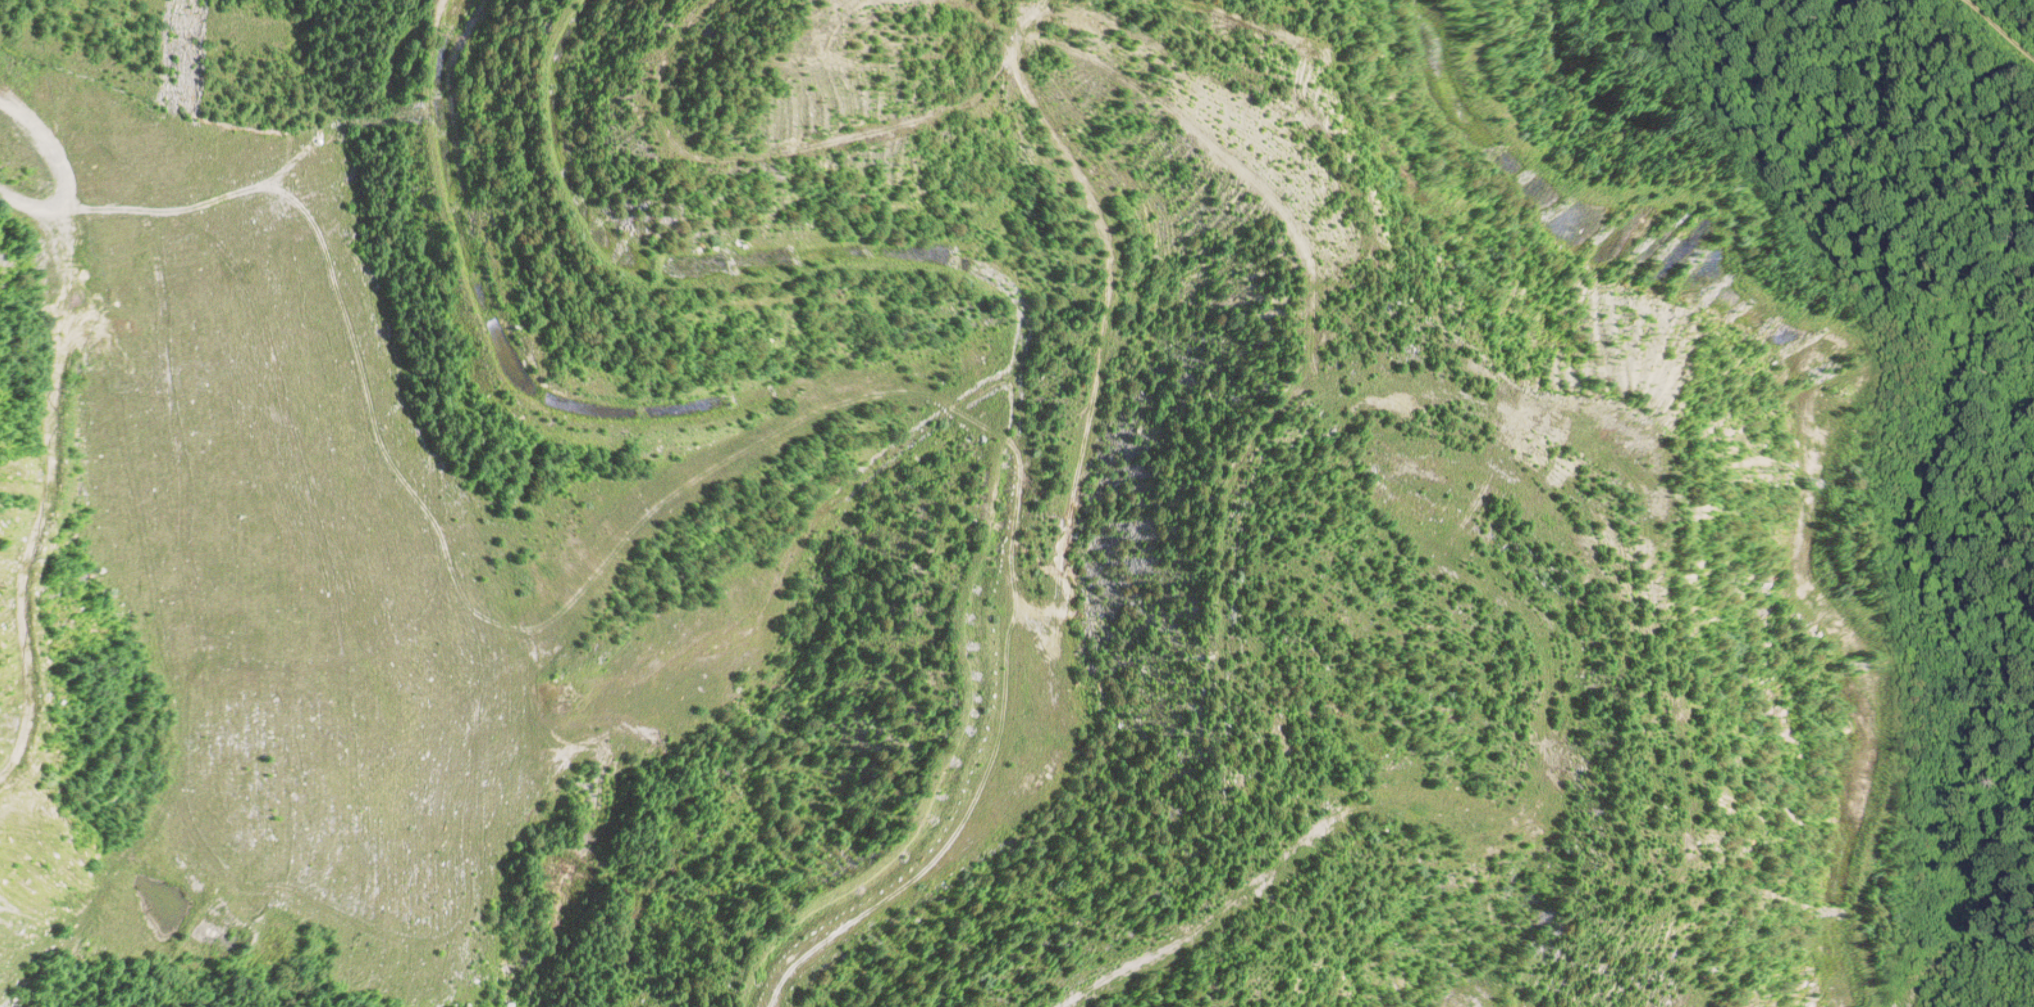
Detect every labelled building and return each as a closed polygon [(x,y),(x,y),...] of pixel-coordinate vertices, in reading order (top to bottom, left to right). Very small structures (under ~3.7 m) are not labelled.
[(839,0),(825,0),(824,8),(838,10),(839,0)]
